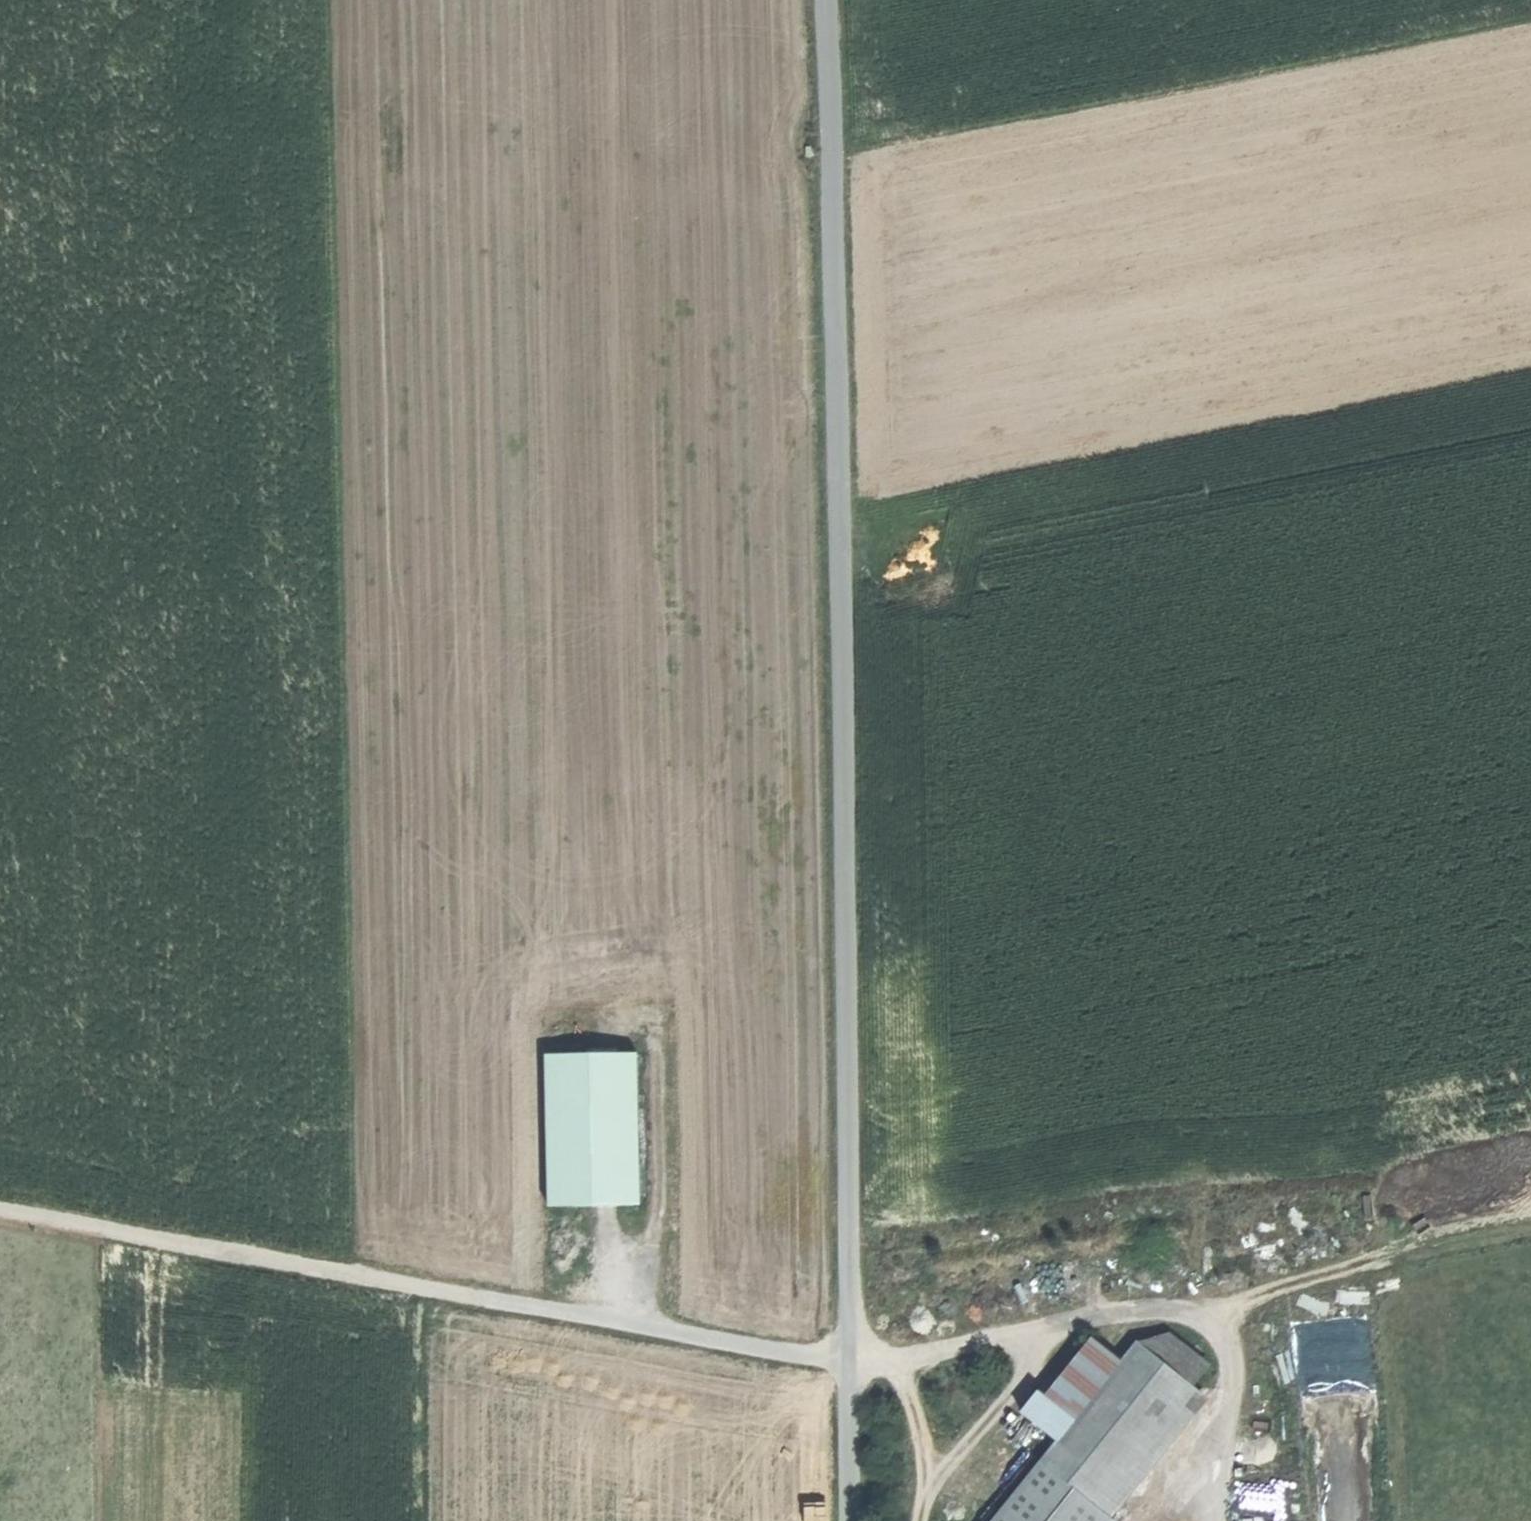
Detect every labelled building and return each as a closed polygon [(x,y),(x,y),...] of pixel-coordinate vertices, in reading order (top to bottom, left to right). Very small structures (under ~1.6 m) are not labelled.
[(548,1202),(639,1201),(637,1052),(546,1053),(548,1202)] [(1031,1417),(1059,1439),(1122,1360),(1094,1338),(1031,1417)] [(1059,1439),(1041,1462),(1097,1506),(1193,1386),(1137,1341),(1122,1360),(1059,1439)] [(1041,1462),(994,1520),(1103,1520),(1108,1515),(1097,1506),(1041,1462)]
